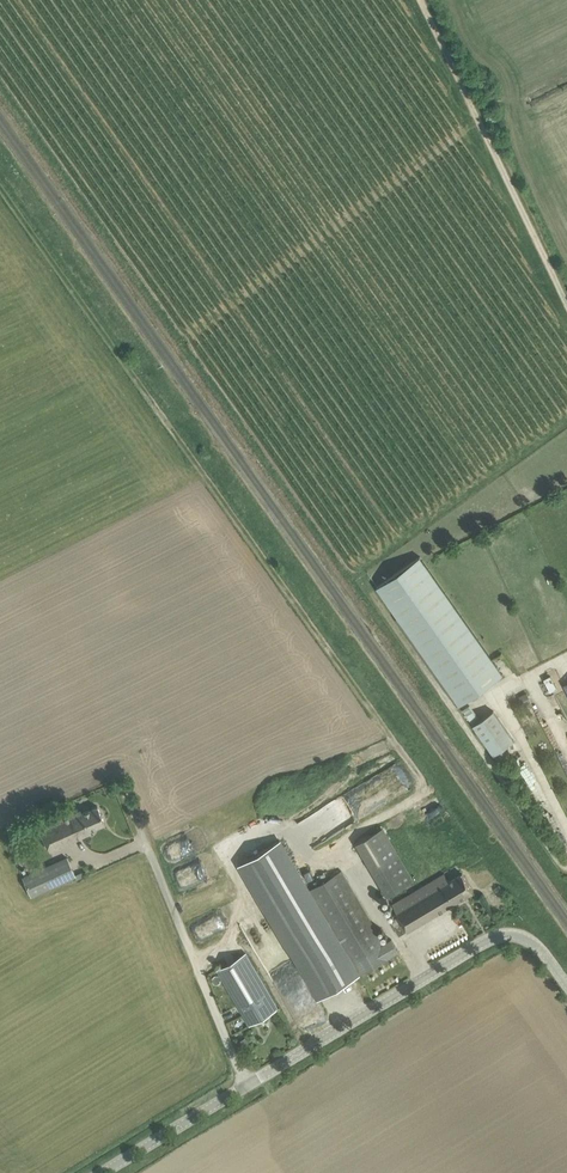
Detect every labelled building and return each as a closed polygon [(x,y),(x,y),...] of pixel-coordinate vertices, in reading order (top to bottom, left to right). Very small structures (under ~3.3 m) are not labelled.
[(421,556),(377,587),(460,705),(504,674),(421,556)] [(558,688),(551,676),(545,679),(551,691),(558,688)] [(494,710),(473,724),(495,754),(515,740),(494,710)] [(91,831),(90,829),(105,822),(98,805),(82,812),(81,810),(40,828),(50,850),(91,831)] [(381,829),(356,844),(387,896),(412,881),(381,829)] [(282,839),(239,865),(318,999),(398,952),(391,941),(385,944),(342,870),(311,888),(282,839)] [(24,877),(32,895),(75,875),(67,857),(24,877)] [(301,870),(308,883),(313,880),(306,867),(301,870)] [(391,920),(400,935),(474,891),(463,873),(449,881),(445,873),(393,904),(400,915),(391,920)] [(218,969),(251,1024),(278,1008),(246,952),(218,969)] [(239,1028),(246,1023),(241,1015),(234,1020),(239,1028)]
